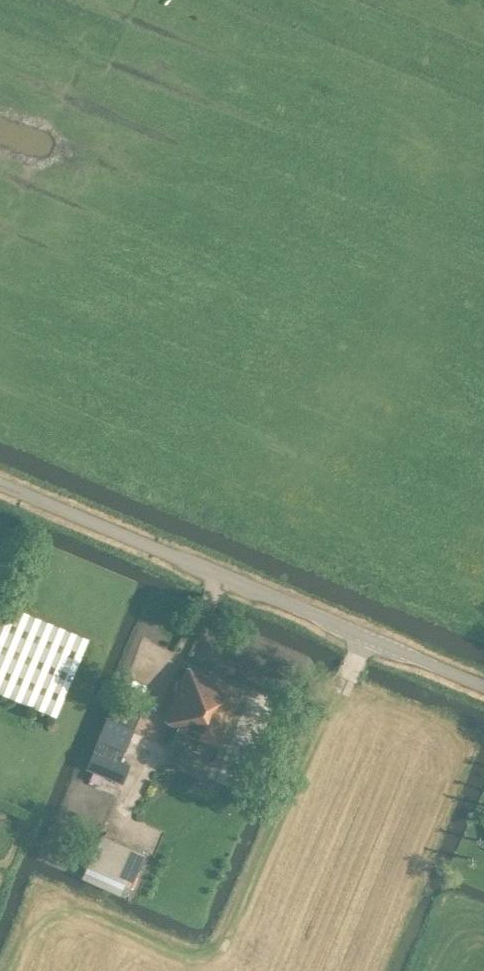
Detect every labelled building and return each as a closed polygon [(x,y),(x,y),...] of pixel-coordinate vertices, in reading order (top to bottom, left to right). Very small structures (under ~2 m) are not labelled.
[(56,717),(89,639),(6,605),(0,618),(0,694),(56,717)] [(187,668),(163,721),(166,722),(166,723),(177,728),(176,731),(219,749),(242,692),(187,668)] [(98,742),(124,752),(125,752),(133,732),(133,730),(107,719),(98,742)] [(133,764),(102,752),(94,749),(86,770),(125,786),(133,764)] [(129,889),(145,853),(113,839),(97,874),(129,889)]
